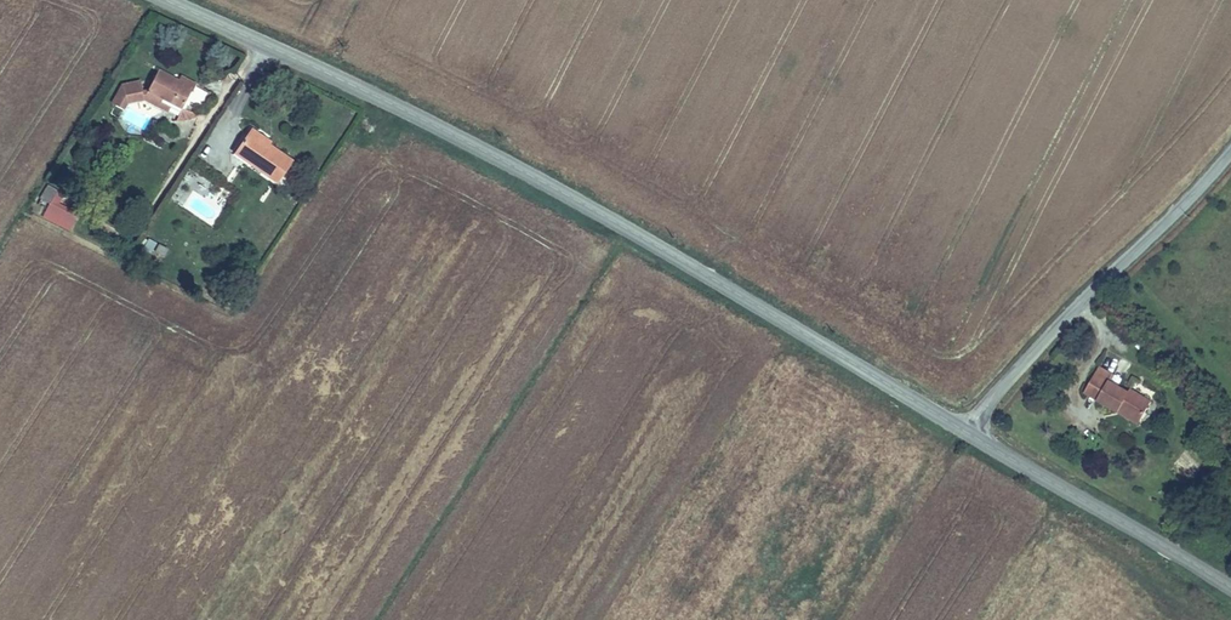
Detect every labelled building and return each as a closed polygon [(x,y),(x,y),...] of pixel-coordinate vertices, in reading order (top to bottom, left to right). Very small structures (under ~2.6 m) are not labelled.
[(170,85),(174,80),(159,71),(144,96),(177,116),(189,96),(170,85)] [(180,84),(174,80),(170,85),(189,96),(194,87),(182,80),(180,84)] [(235,161),(277,187),(290,166),(261,148),(264,143),(251,135),(235,161)] [(73,219),(62,214),(64,211),(54,206),(60,196),(44,188),(36,202),(47,207),(39,221),(65,234),(73,219)] [(75,217),(64,211),(62,214),(73,219),(75,217)] [(187,231),(179,227),(176,232),(184,237),(187,231)] [(158,243),(153,253),(163,257),(168,248),(158,243)] [(1111,371),(1107,378),(1127,389),(1129,386),(1131,382),(1111,371)] [(1097,398),(1118,410),(1120,405),(1142,417),(1152,398),(1129,386),(1127,389),(1107,378),(1097,398)] [(1120,405),(1118,410),(1140,421),(1142,417),(1120,405)]
